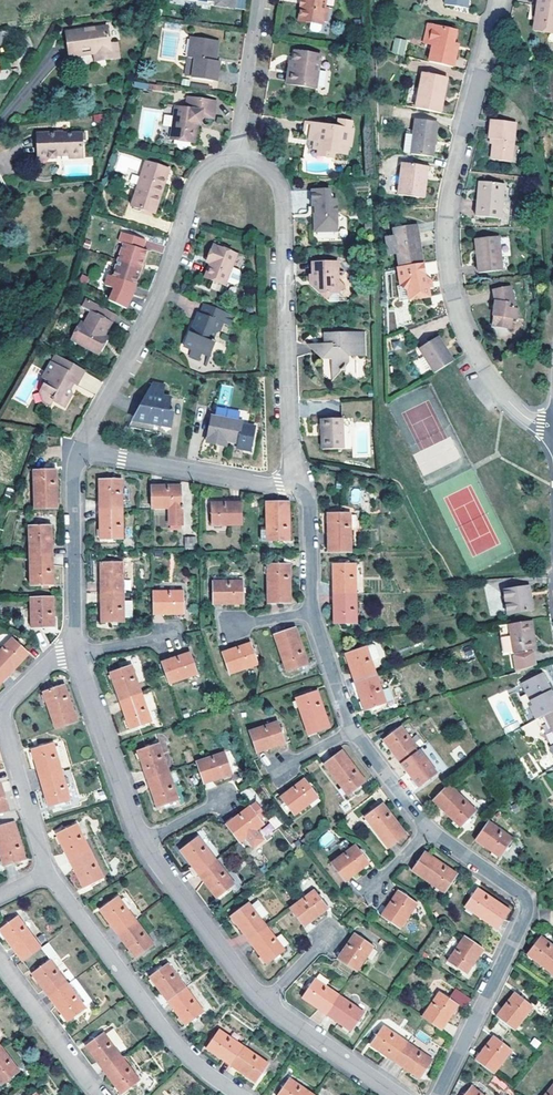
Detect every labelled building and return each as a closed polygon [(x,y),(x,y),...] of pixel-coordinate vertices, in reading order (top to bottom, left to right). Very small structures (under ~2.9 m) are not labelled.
[(208,4),(235,8),(236,4),(212,1),(212,0),(209,0),(208,4)] [(323,6),(324,0),(299,0),(297,6),(300,6),(298,19),(309,21),(310,18),(321,20),(323,6)] [(535,29),(552,32),(552,0),(537,0),(534,14),(537,15),(535,29)] [(323,6),(321,20),(330,21),(332,7),(323,6)] [(429,42),(434,24),(429,23),(424,41),(429,42)] [(453,66),(457,47),(452,46),(454,41),(456,30),(434,24),(429,42),(434,43),(430,61),(453,66)] [(111,45),(111,43),(108,27),(67,33),(71,56),(94,53),(96,53),(95,47),(111,45)] [(214,59),(217,40),(192,36),(187,74),(217,79),(221,60),(218,60),(214,59)] [(407,42),(396,39),(394,50),(404,53),(407,42)] [(96,53),(94,53),(95,62),(120,59),(118,43),(111,43),(111,45),(95,47),(96,53)] [(292,61),(288,84),(314,89),(319,56),(294,51),(292,61)] [(288,84),(292,61),(288,60),(284,84),(288,84)] [(439,96),(442,97),(446,75),(422,72),(416,107),(436,110),(439,96)] [(186,107),(176,106),(171,139),(192,142),(195,122),(199,122),(201,123),(202,115),(214,117),(217,100),(188,97),(186,107)] [(172,125),(172,115),(164,115),(164,125),(172,125)] [(497,137),(496,142),(494,157),(514,160),(518,121),(494,118),(492,136),(497,137)] [(411,153),(433,156),(438,122),(416,119),(413,135),(411,153)] [(324,132),(325,128),(310,126),(307,143),(313,144),(311,152),(316,153),(321,154),(320,160),(331,161),(332,156),(344,158),(346,150),(349,150),(352,132),(349,132),(350,124),(336,121),(335,130),(333,129),(332,134),(324,132)] [(307,143),(310,126),(304,125),(301,142),(307,143)] [(59,135),(59,132),(34,135),(35,157),(46,156),(46,160),(59,159),(59,156),(67,155),(68,158),(80,157),(78,133),(59,135)] [(411,153),(413,135),(406,134),(404,152),(411,153)] [(155,211),(169,166),(146,159),(132,204),(155,211)] [(425,197),(428,165),(403,162),(399,194),(425,197)] [(483,198),(479,197),(478,216),(504,217),(506,180),(484,179),(483,198)] [(311,191),(311,205),(316,206),(316,212),(314,212),(315,231),(335,230),(334,200),(329,200),(328,190),(311,191)] [(401,265),(424,262),(419,222),(395,225),(401,265)] [(119,247),(116,258),(141,266),(143,259),(147,249),(142,248),(145,238),(121,230),(118,240),(121,241),(125,242),(122,248),(119,247)] [(508,266),(501,234),(479,239),(485,271),(508,266)] [(237,267),(230,264),(235,251),(212,242),(208,254),(211,255),(208,260),(203,275),(223,282),(224,280),(231,282),(237,280),(240,272),(237,267)] [(140,271),(141,266),(116,258),(113,266),(116,266),(114,274),(111,273),(108,272),(105,282),(129,290),(132,280),(136,282),(140,271)] [(321,292),(329,291),(337,291),(344,284),(337,277),(336,260),(313,260),(314,271),(314,278),(310,281),(321,292)] [(401,265),(399,266),(403,299),(428,296),(427,286),(430,286),(429,278),(426,276),(424,262),(401,265)] [(518,311),(513,286),(496,289),(498,301),(489,324),(509,331),(512,322),(516,323),(520,312),(518,311)] [(102,340),(105,334),(111,322),(112,323),(117,313),(86,298),(81,307),(90,312),(84,324),(80,322),(78,326),(73,336),(71,340),(99,353),(104,342),(102,340)] [(231,312),(203,301),(199,310),(197,309),(184,342),(192,345),(190,351),(198,354),(200,349),(209,352),(214,338),(210,336),(215,325),(218,326),(221,320),(227,323),(231,312)] [(70,335),(73,336),(78,326),(76,325),(70,335)] [(331,356),(331,368),(340,368),(348,360),(348,354),(365,353),(365,330),(328,330),(328,341),(324,341),(313,341),(313,349),(320,356),(331,356)] [(436,371),(455,360),(440,334),(421,346),(436,371)] [(43,377),(46,378),(50,380),(48,384),(44,382),(39,391),(42,403),(49,406),(51,402),(64,409),(72,394),(70,389),(73,383),(76,385),(85,369),(57,353),(43,377)] [(421,373),(430,369),(424,356),(415,360),(421,373)] [(340,368),(331,368),(331,377),(340,368)] [(76,387),(93,397),(102,381),(85,372),(76,387)] [(221,385),(219,400),(229,401),(231,386),(221,385)] [(167,394),(156,388),(132,432),(151,442),(154,437),(172,447),(179,435),(162,425),(163,421),(164,418),(164,413),(163,408),(162,404),(167,394)] [(220,439),(226,440),(239,442),(242,423),(243,420),(211,415),(206,443),(219,445),(220,439)] [(320,450),(341,449),(341,435),(341,419),(319,420),(320,450)] [(242,423),(239,442),(238,447),(251,450),(256,425),(242,423)] [(33,510),(56,510),(55,470),(32,471),(33,510)] [(98,479),(98,509),(121,508),(121,478),(98,479)] [(150,485),(151,507),(170,507),(170,522),(181,522),(180,484),(150,485)] [(5,499),(12,501),(15,492),(9,489),(5,499)] [(211,525),(241,524),(240,501),(210,502),(211,525)] [(265,502),(265,540),(288,541),(288,502),(265,502)] [(98,509),(99,538),(122,538),(121,508),(98,509)] [(323,515),(324,553),(347,553),(346,514),(323,515)] [(27,557),(50,556),(50,527),(27,528),(27,557)] [(185,548),(198,548),(198,539),(185,540),(185,548)] [(50,556),(27,557),(28,587),(51,586),(50,556)] [(99,563),(100,592),(123,592),(123,562),(99,563)] [(265,564),(266,604),(288,603),(288,564),(265,564)] [(332,564),(332,594),(354,593),(355,564),(332,564)] [(212,581),(213,603),(242,603),(242,580),(212,581)] [(526,598),(525,588),(503,591),(507,615),(533,611),(531,597),(526,598)] [(182,590),(153,591),(153,613),(183,612),(182,590)] [(100,592),(100,622),(124,621),(124,604),(123,592),(100,592)] [(332,594),(332,624),(355,623),(354,593),(332,594)] [(28,613),(29,629),(52,628),(52,598),(28,599),(28,613)] [(132,604),(124,604),(124,621),(132,620),(132,604)] [(20,629),(29,629),(28,613),(19,613),(20,629)] [(530,636),(533,635),(531,621),(508,625),(510,637),(501,639),(503,655),(513,654),(532,651),(530,636)] [(508,625),(499,627),(501,639),(510,637),(508,625)] [(272,635),(284,671),(307,664),(294,628),(272,635)] [(5,677),(26,656),(10,640),(0,650),(0,671),(5,677)] [(221,653),(229,674),(257,665),(250,643),(221,653)] [(344,654),(354,682),(375,675),(371,662),(377,659),(378,656),(375,646),(372,645),(365,647),(344,654)] [(189,653),(160,663),(168,685),(196,674),(189,653)] [(534,665),(533,653),(513,657),(515,672),(534,665)] [(109,673),(119,701),(140,694),(130,665),(109,673)] [(522,682),(526,692),(533,706),(530,707),(536,720),(545,715),(552,712),(552,696),(546,682),(541,673),(522,682)] [(354,682),(364,710),(385,703),(375,675),(354,682)] [(54,731),(77,723),(64,686),(42,694),(54,731)] [(383,690),(387,702),(395,700),(390,687),(383,690)] [(294,700),(307,737),(329,729),(316,692),(294,700)] [(119,701),(129,729),(150,722),(140,694),(119,701)] [(529,736),(540,729),(534,720),(523,727),(529,736)] [(249,732),(256,753),(285,744),(277,722),(249,732)] [(380,740),(398,763),(417,749),(399,726),(380,740)] [(53,744),(32,750),(39,779),(61,772),(53,744)] [(137,751),(146,779),(168,772),(158,744),(137,751)] [(398,763),(417,787),(435,773),(417,749),(398,763)] [(322,764),(346,795),(364,781),(340,750),(322,764)] [(195,762),(203,785),(231,774),(223,753),(195,762)] [(61,772),(39,779),(47,807),(69,801),(61,772)] [(146,779),(156,808),(178,800),(168,772),(146,779)] [(281,798),(294,816),(318,797),(305,779),(281,798)] [(447,783),(431,800),(459,826),(475,810),(447,783)] [(226,825),(239,842),(263,824),(259,819),(265,814),(256,802),(250,806),(250,805),(226,824),(226,825)] [(363,818),(387,849),(405,835),(382,804),(363,818)] [(276,829),(282,823),(274,815),(268,821),(276,829)] [(488,820),(474,839),(498,855),(511,837),(488,820)] [(0,826),(0,862),(1,866),(23,859),(12,822),(0,826)] [(270,824),(260,829),(264,837),(275,832),(270,824)] [(76,828),(56,838),(70,864),(90,853),(76,828)] [(318,840),(323,846),(333,838),(328,832),(318,840)] [(179,850),(197,874),(215,861),(197,836),(179,850)] [(330,863),(344,881),(369,863),(355,844),(330,863)] [(410,869),(442,891),(454,872),(423,850),(410,869)] [(90,853),(70,864),(84,890),(104,879),(90,853)] [(197,874),(215,897),(233,884),(215,861),(197,874)] [(463,907),(495,929),(508,910),(476,887),(463,907)] [(314,890),(290,907),(304,926),(328,908),(314,890)] [(381,917),(399,929),(416,904),(398,891),(381,917)] [(118,897),(99,911),(117,935),(135,921),(118,897)] [(229,916),(247,940),(265,926),(247,903),(229,916)] [(41,949),(17,918),(0,930),(0,932),(22,962),(41,949)] [(135,921),(117,935),(135,959),(153,945),(135,921)] [(247,940),(265,964),(283,950),(265,926),(247,940)] [(336,959),(355,972),(372,947),(353,934),(336,959)] [(464,974),(481,949),(463,936),(446,961),(464,974)] [(552,977),(552,948),(538,937),(524,955),(552,977)] [(41,949),(50,961),(57,956),(47,944),(41,949)] [(67,985),(50,961),(31,974),(49,998),(67,985)] [(168,965),(149,978),(167,1002),(185,988),(168,965)] [(301,998),(326,1015),(338,996),(314,979),(301,998)] [(67,985),(49,998),(66,1022),(85,1009),(67,985)] [(185,988),(167,1002),(184,1026),(203,1012),(185,988)] [(446,998),(457,1005),(461,1008),(468,999),(453,988),(446,998)] [(438,992),(421,1017),(423,1019),(440,1030),(457,1005),(446,998),(438,992)] [(494,1017),(511,1031),(530,1007),(513,993),(494,1017)] [(326,1015),(350,1031),(363,1013),(338,996),(326,1015)] [(369,1045),(394,1062),(406,1043),(382,1026),(369,1045)] [(218,1032),(205,1050),(230,1067),(243,1048),(218,1032)] [(102,1071),(121,1057),(103,1033),(85,1047),(102,1071)] [(473,1060),(490,1074),(509,1050),(492,1036),(473,1060)] [(394,1062),(418,1079),(431,1060),(406,1043),(394,1062)] [(0,1049),(0,1085),(19,1071),(2,1048),(0,1049)] [(243,1048),(230,1067),(254,1084),(267,1065),(243,1048)] [(121,1057),(102,1071),(119,1094),(129,1088),(138,1081),(136,1079),(121,1057)] [(494,1076),(490,1084),(504,1091),(508,1083),(494,1076)] [(138,1081),(129,1088),(131,1090),(133,1089),(135,1091),(145,1084),(139,1077),(136,1079),(138,1081)] [(278,1094),(312,1094),(289,1079),(278,1094)] [(552,1084),(543,1094),(552,1094),(552,1084)]
